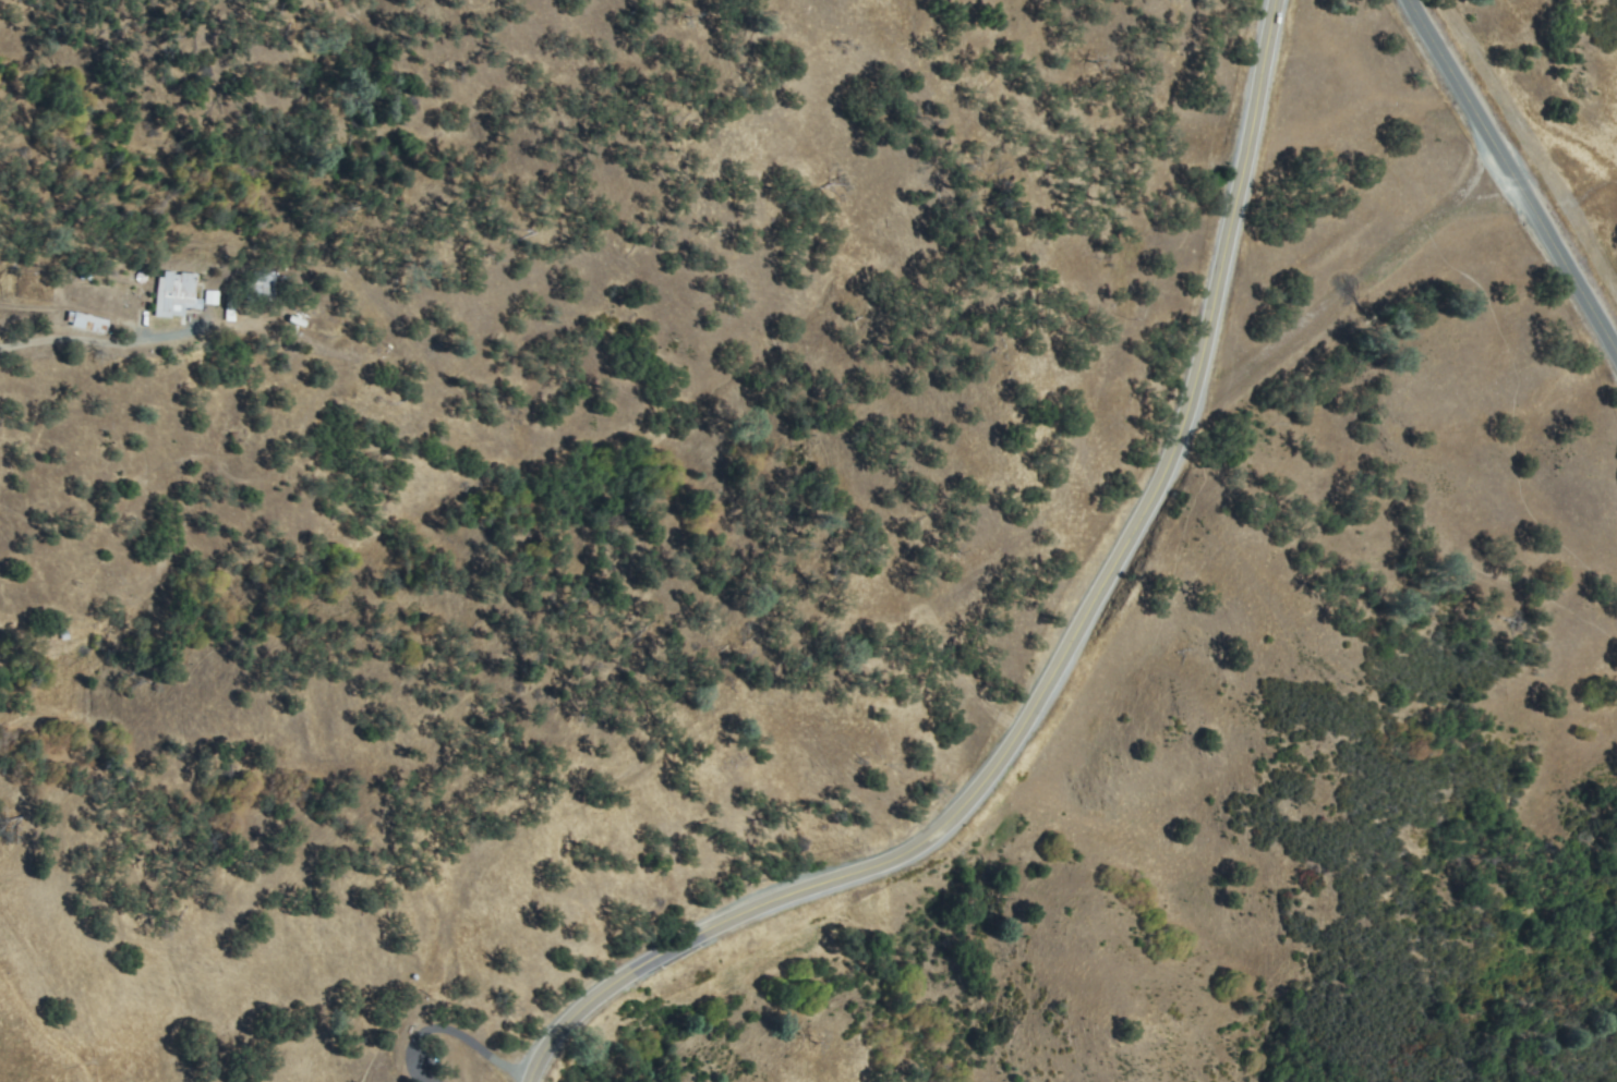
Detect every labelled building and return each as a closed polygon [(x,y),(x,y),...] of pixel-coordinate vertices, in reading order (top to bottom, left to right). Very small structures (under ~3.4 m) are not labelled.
[(161,316),(188,318),(189,308),(206,309),(206,299),(199,299),(200,273),(163,272),(161,316)] [(277,272),(257,273),(258,298),(277,298),(277,272)] [(221,305),(221,291),(208,291),(208,304),(221,305)] [(73,326),(109,335),(113,320),(77,311),(73,326)]
